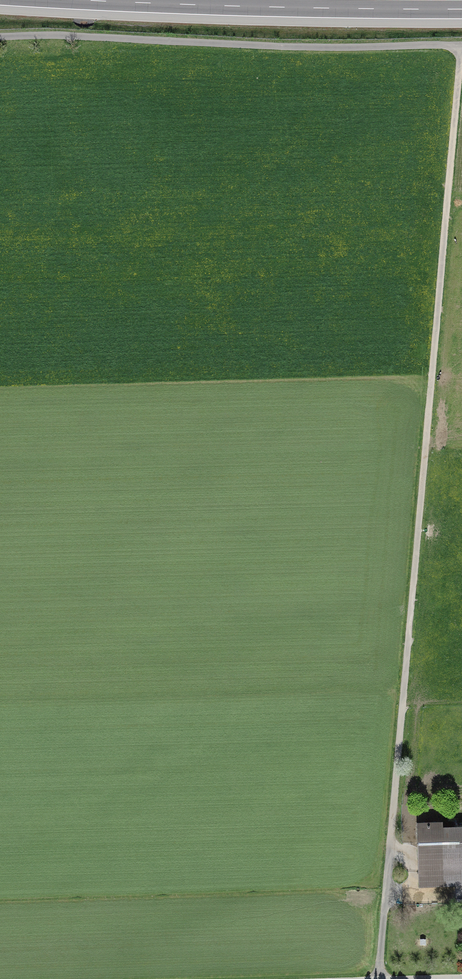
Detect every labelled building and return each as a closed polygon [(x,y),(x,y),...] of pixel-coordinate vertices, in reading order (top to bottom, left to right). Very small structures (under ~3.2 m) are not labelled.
[(422,818),(423,886),(461,885),(461,817),(422,818)]
